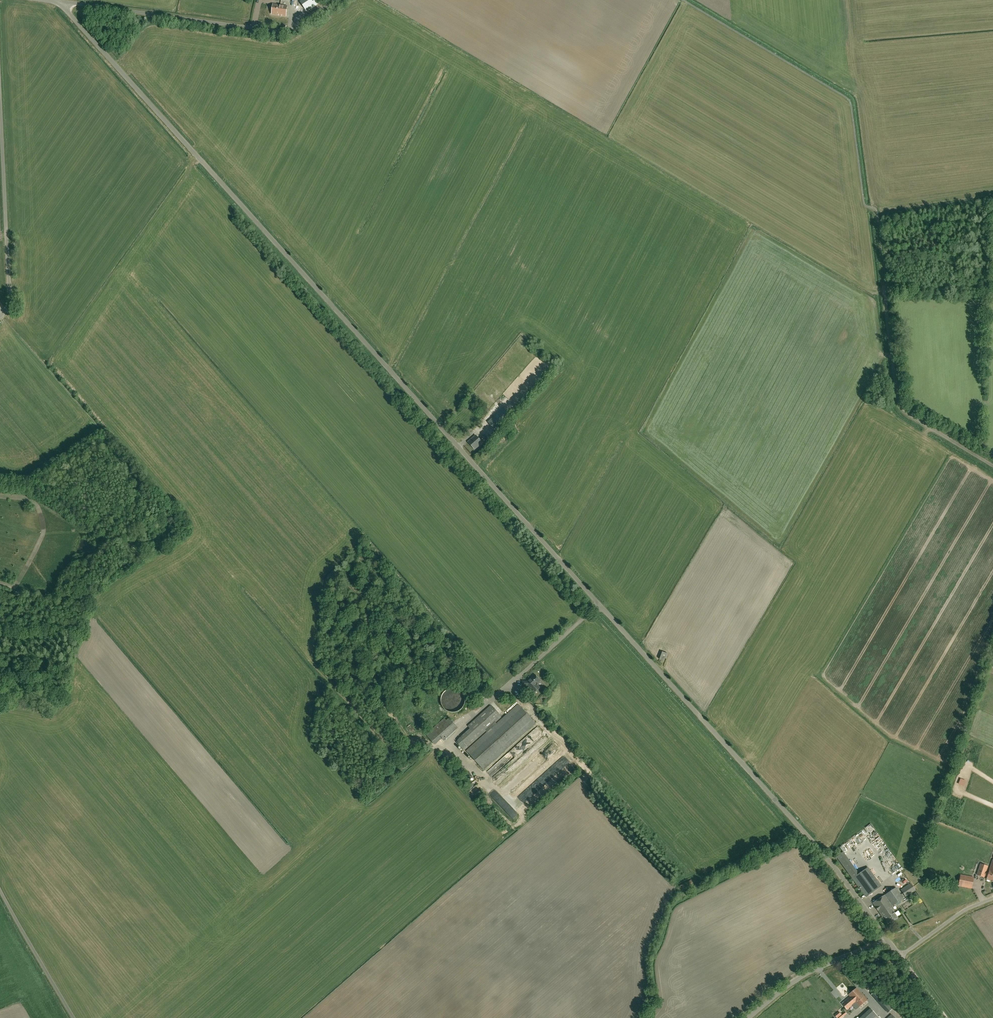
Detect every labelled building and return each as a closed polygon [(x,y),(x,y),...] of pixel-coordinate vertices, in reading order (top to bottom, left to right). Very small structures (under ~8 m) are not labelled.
[(302,4),(306,11),(319,3),(317,0),(308,0),(302,4)] [(287,6),(273,4),(272,14),(286,16),(287,6)] [(495,429),(509,417),(503,410),(489,423),(495,429)] [(475,450),(482,443),(476,435),(468,442),(475,450)] [(662,652),(660,659),(663,660),(664,658),(667,659),(669,654),(662,652)] [(538,683),(540,681),(535,675),(531,678),(531,680),(529,682),(523,681),(522,686),(529,686),(530,688),(530,689),(534,693),(540,688),(538,686),(538,683)] [(442,706),(443,709),(446,711),(450,713),(453,713),(457,712),(460,711),(462,708),(464,705),(465,702),(464,698),(463,695),(461,692),(458,690),(454,689),(451,689),(448,690),(445,691),(443,694),(441,697),(440,700),(441,703),(442,706)] [(468,726),(469,727),(473,731),(462,741),(468,747),(486,731),(487,732),(467,751),(477,762),(484,770),(535,723),(518,705),(489,731),(488,729),(501,717),(490,706),(468,726)] [(435,745),(442,739),(444,741),(458,728),(449,718),(446,721),(444,718),(432,729),(433,729),(426,735),(435,745)] [(540,727),(488,772),(495,780),(503,774),(502,773),(499,776),(497,773),(518,755),(545,732),(540,727)] [(545,754),(551,760),(558,753),(555,750),(558,747),(556,744),(545,754)] [(497,780),(501,784),(516,770),(522,765),(518,761),(497,780)] [(989,871),(989,872),(989,873),(986,872),(988,866),(980,864),(977,875),(984,877),(985,876),(987,877),(986,879),(990,881),(991,880),(992,880),(992,871),(989,869),(989,870),(989,871)] [(859,874),(853,879),(866,896),(880,886),(868,868),(859,874)] [(969,877),(964,876),(960,876),(959,886),(972,888),(973,878),(969,877)] [(682,891),(694,885),(692,880),(679,885),(682,891)] [(906,897),(915,890),(911,883),(901,890),(906,897)] [(893,906),(903,899),(896,888),(873,903),(882,917),(884,916),(889,924),(897,918),(892,910),(894,909),(892,907),(893,906)] [(854,1001),(862,994),(857,988),(849,995),(851,997),(844,1002),(849,1008),(852,1005),(855,1002),(854,1001)] [(867,1000),(862,994),(854,1001),(855,1002),(856,1003),(853,1006),(856,1010),(867,1000)] [(876,1000),(888,1012),(892,1008),(880,996),(876,1000)] [(870,1008),(859,1017),(880,1017),(870,1008)]
